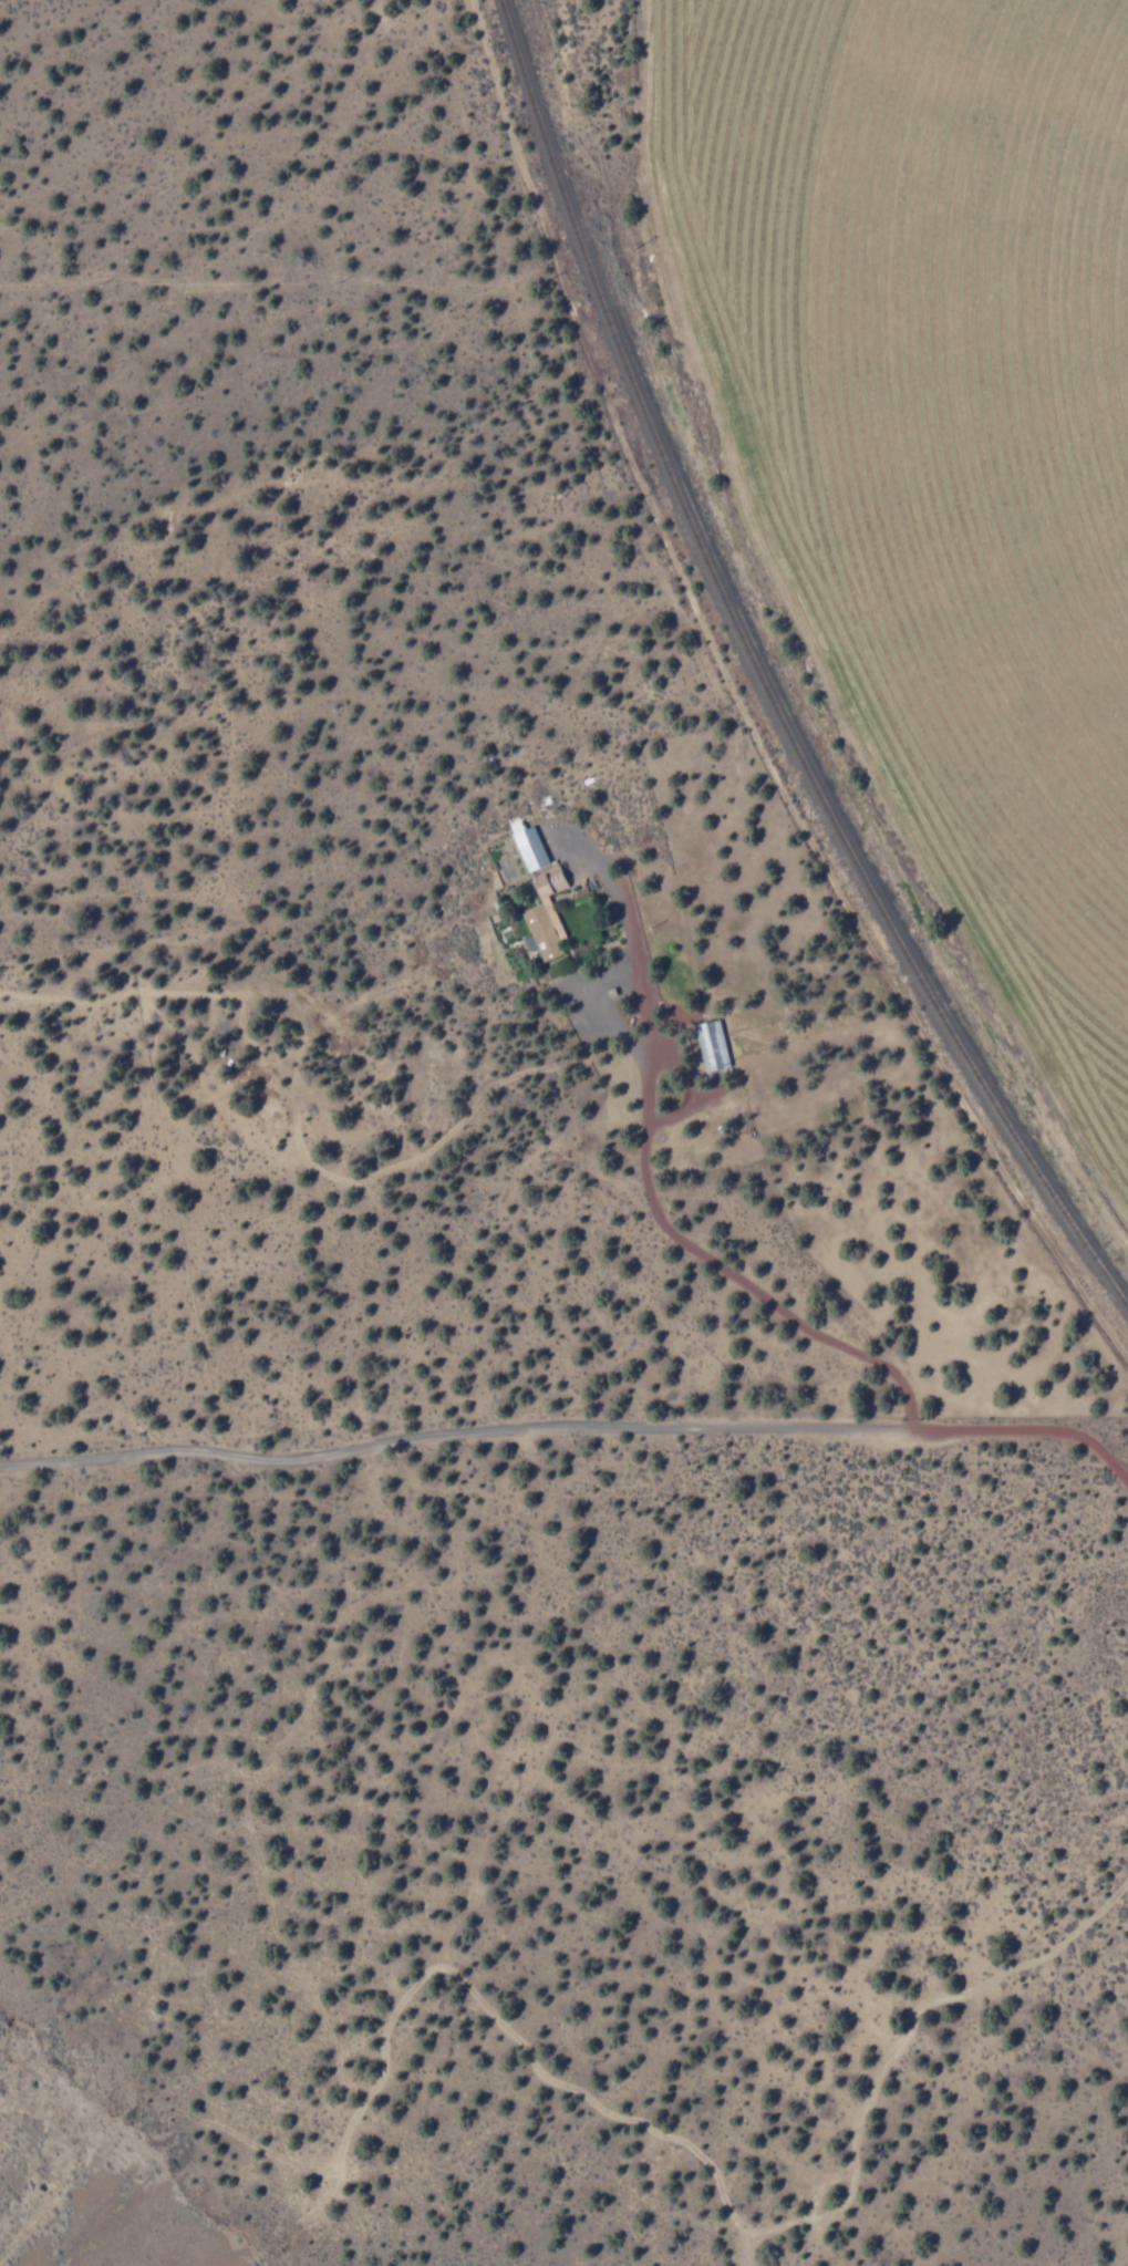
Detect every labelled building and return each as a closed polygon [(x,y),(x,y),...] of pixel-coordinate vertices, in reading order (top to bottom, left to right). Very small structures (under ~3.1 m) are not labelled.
[(532,825),(519,830),(516,822),(507,825),(525,872),(547,864),(532,825)] [(520,912),(528,935),(521,938),(526,951),(535,948),(540,962),(561,954),(554,936),(561,934),(546,895),(565,888),(557,867),(528,878),(538,905),(520,912)] [(703,1073),(729,1067),(717,1019),(691,1025),(703,1073)]
